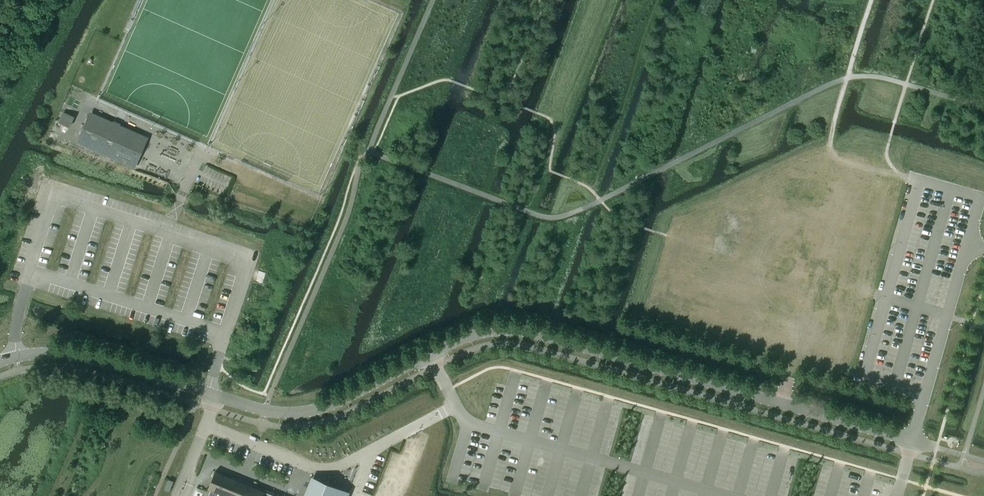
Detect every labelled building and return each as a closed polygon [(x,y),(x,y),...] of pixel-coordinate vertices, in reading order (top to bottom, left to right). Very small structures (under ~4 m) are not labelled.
[(69,126),(73,117),(64,113),(60,122),(69,126)] [(134,166),(146,139),(91,114),(79,142),(134,166)] [(233,478),(218,471),(210,489),(210,490),(209,493),(208,495),(278,495),(233,478)] [(168,480),(164,490),(169,492),(173,482),(168,480)] [(346,495),(310,481),(304,495),(346,495)]
